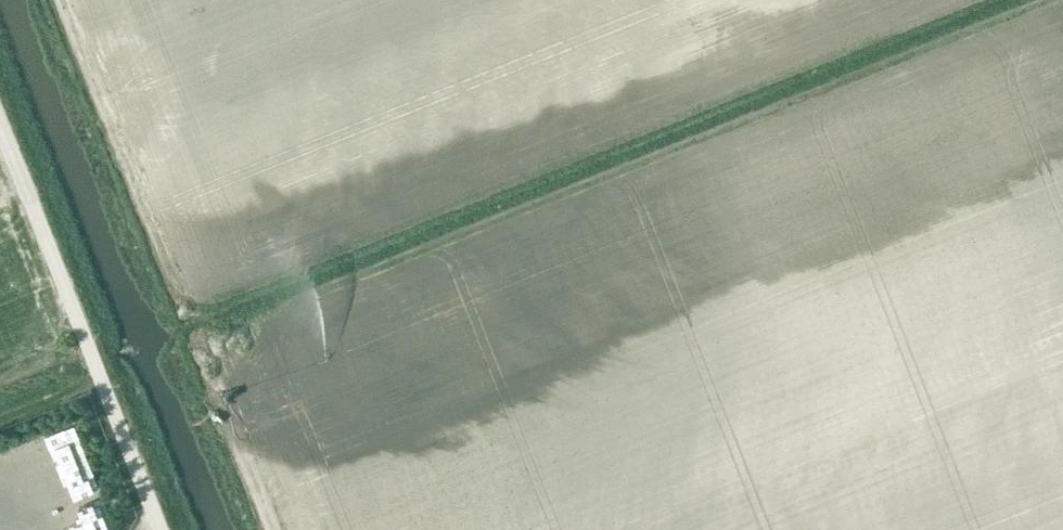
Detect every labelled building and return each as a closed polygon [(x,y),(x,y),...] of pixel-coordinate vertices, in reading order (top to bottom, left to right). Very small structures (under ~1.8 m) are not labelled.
[(37,456),(49,452),(48,447),(66,441),(59,421),(28,431),(37,456)] [(79,497),(92,529),(103,529),(83,479),(64,487),(69,500),(79,497)]
